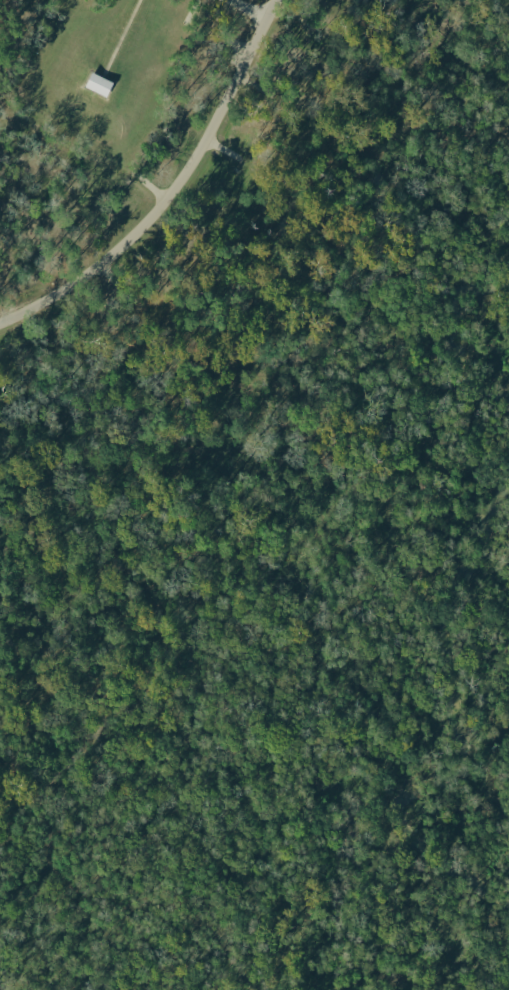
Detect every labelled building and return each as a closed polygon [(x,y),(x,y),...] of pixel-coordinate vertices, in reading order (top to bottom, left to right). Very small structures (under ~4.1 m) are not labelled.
[(88,72),(99,77),(110,82),(104,96),(82,86),(88,72)]
